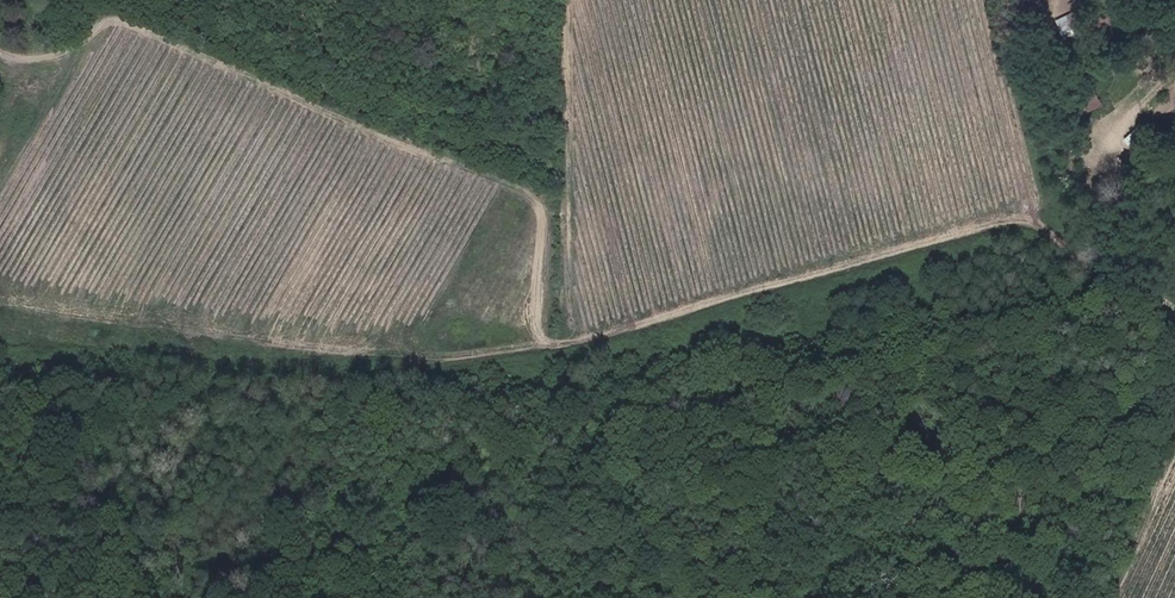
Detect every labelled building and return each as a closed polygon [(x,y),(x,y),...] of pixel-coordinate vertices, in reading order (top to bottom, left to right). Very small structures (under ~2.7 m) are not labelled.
[(1094,83),(1070,94),(1081,117),(1105,105),(1094,83)]
